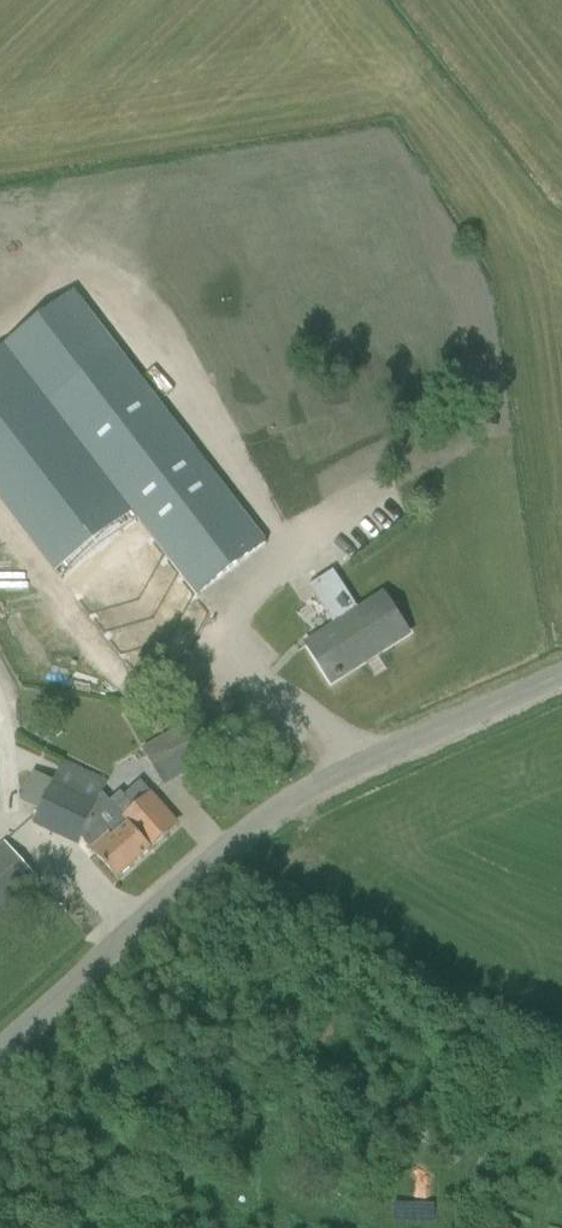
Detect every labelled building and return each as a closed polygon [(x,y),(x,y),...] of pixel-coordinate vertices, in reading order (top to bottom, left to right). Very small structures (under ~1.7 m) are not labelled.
[(264,541),(120,352),(51,404),(153,541),(158,538),(196,593),(264,541)] [(78,597),(120,654),(135,673),(213,615),(196,593),(158,538),(153,541),(78,597)] [(330,684),(408,633),(384,596),(359,612),(333,571),(309,587),(335,628),(306,646),(330,684)] [(163,786),(215,756),(195,719),(174,731),(142,750),(163,786)] [(150,849),(109,803),(101,794),(107,782),(62,762),(32,827),(77,846),(79,838),(116,879),(150,849)] [(150,849),(177,824),(150,793),(141,782),(123,796),(120,793),(109,803),(150,849)] [(36,879),(4,842),(1,845),(0,844),(0,911),(36,879)]
